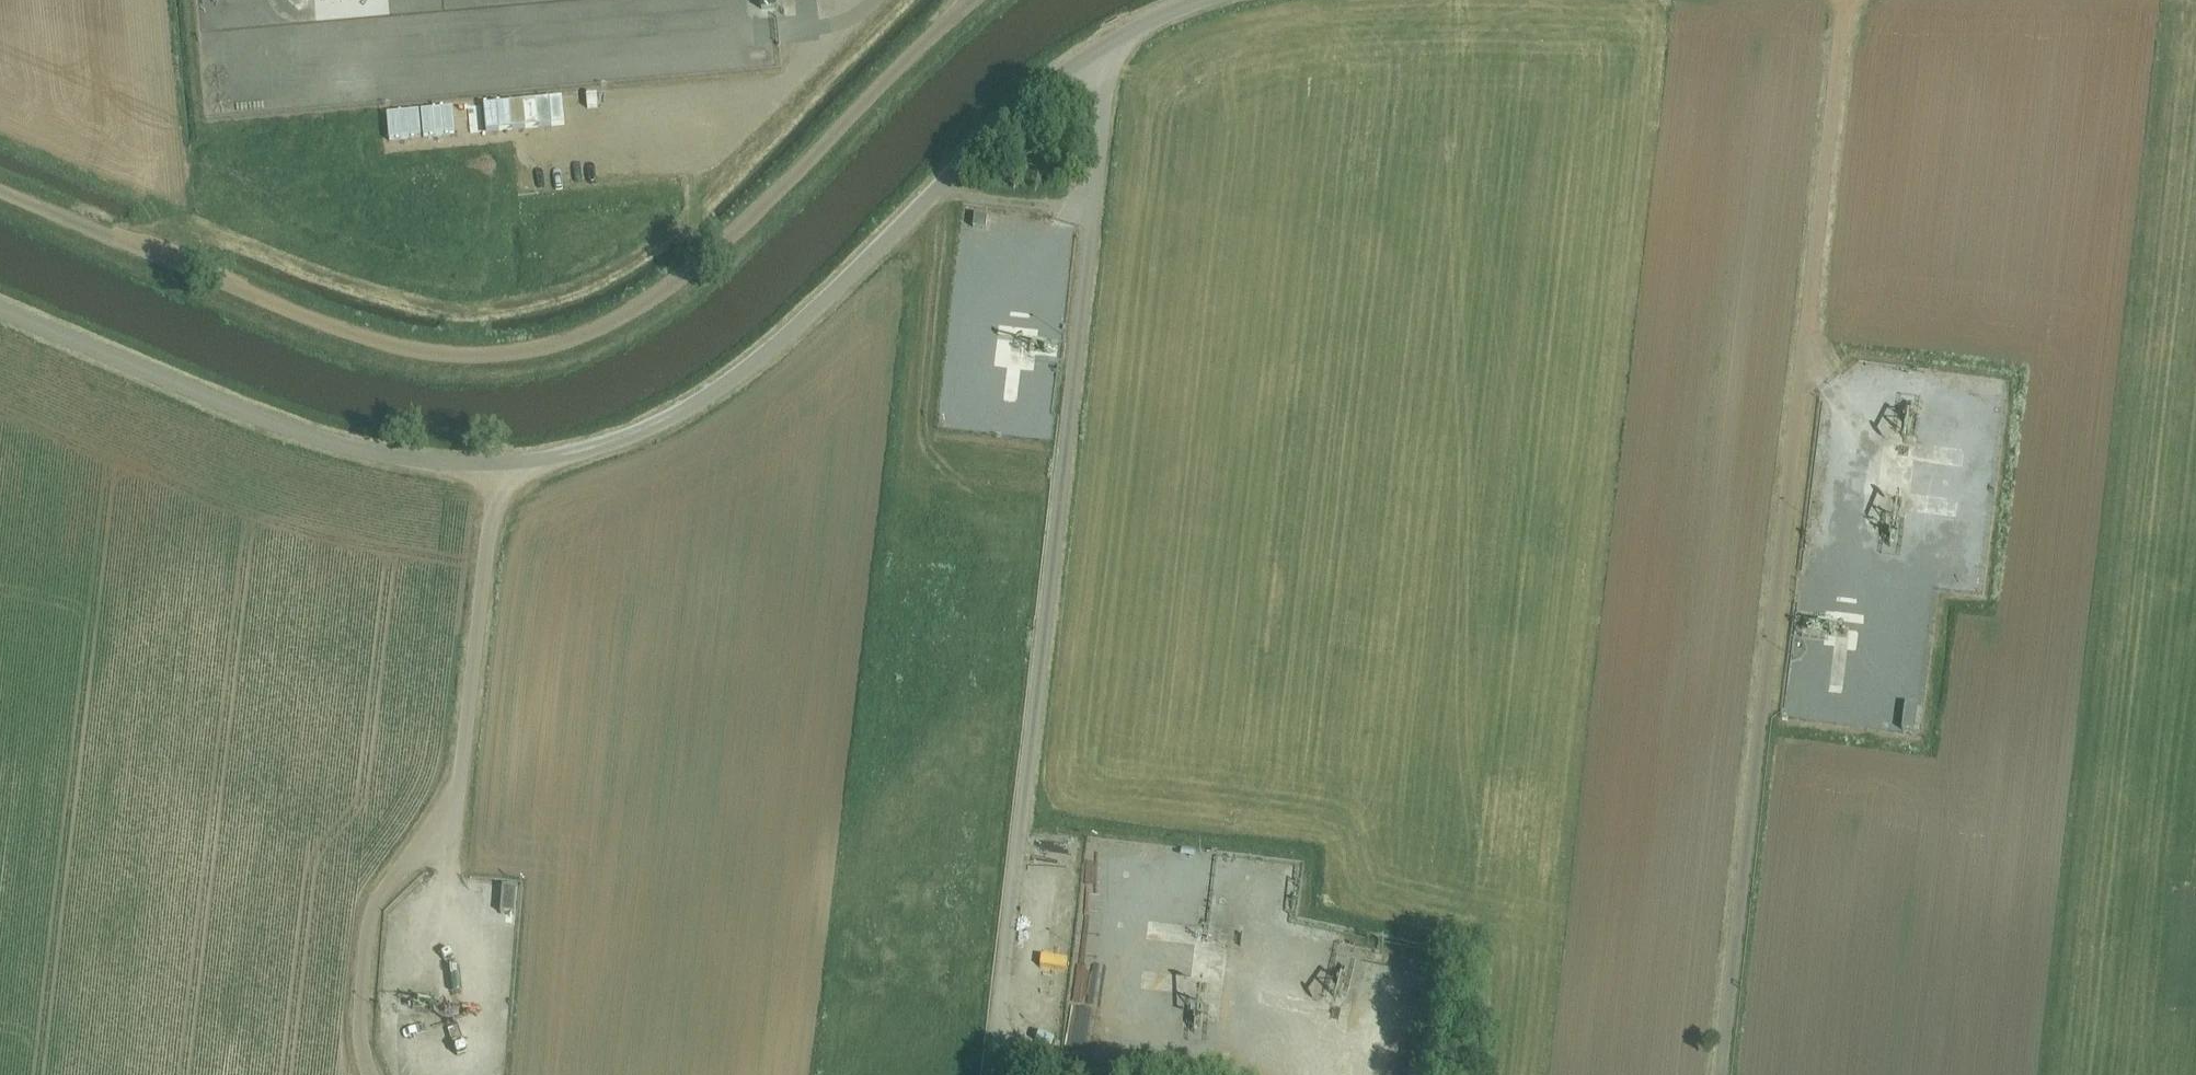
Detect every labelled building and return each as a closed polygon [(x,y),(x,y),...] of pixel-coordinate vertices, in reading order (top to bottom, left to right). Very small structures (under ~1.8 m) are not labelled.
[(761,9),(776,7),(775,0),(760,0),(761,9)]
